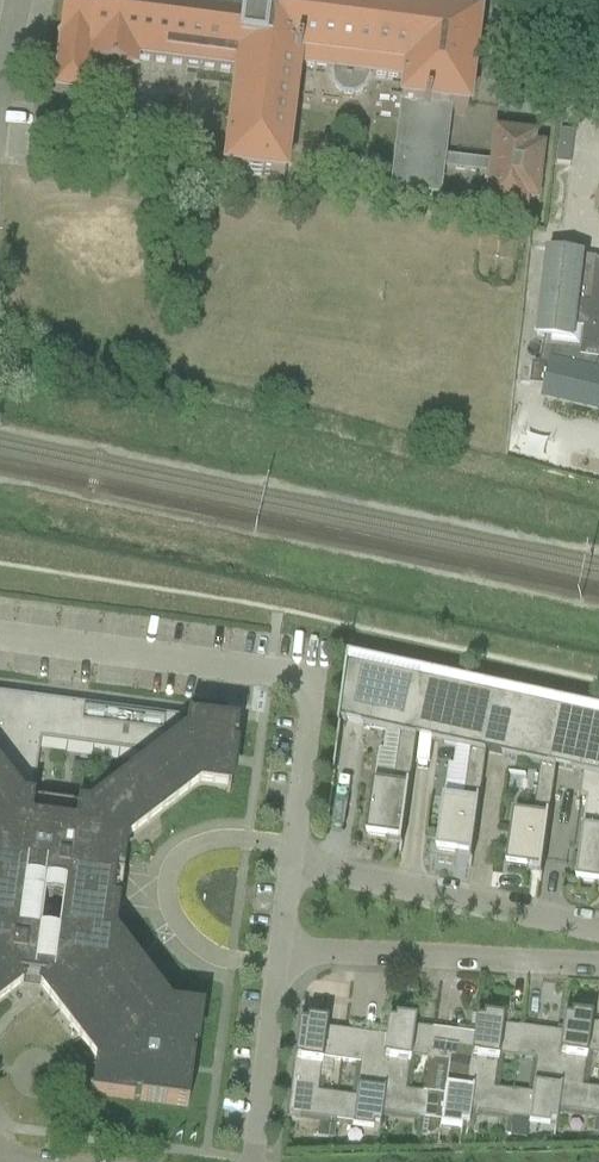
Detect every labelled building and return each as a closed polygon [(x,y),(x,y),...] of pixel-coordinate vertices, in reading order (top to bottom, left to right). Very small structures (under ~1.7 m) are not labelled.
[(430,9),(364,0),(245,0),(243,14),(143,1),(144,0),(64,0),(58,43),(60,44),(54,94),(81,97),(84,70),(133,76),(135,62),(235,75),(222,173),(283,181),(297,69),(330,73),(330,78),(332,89),(341,97),(352,99),(362,93),(367,83),(368,78),(402,83),(388,195),(438,201),(442,172),(483,177),(482,185),(489,186),(486,207),(522,212),(524,202),(533,203),(536,185),(537,186),(539,170),(538,170),(540,153),(530,151),(531,141),(515,139),(515,135),(499,133),(498,137),(496,137),(492,167),(444,160),(450,114),(466,116),(478,24),(429,18),(430,9)] [(554,23),(547,16),(546,14),(537,23),(545,32),(554,23)] [(551,118),(553,102),(503,95),(501,111),(551,118)] [(579,256),(548,253),(537,338),(545,339),(545,345),(540,365),(534,365),(531,384),(546,386),(543,397),(598,412),(598,262),(597,262),(596,272),(583,270),(585,258),(578,257),(579,256)] [(411,738),(424,673),(349,657),(341,722),(342,723),(401,736),(411,738)] [(481,753),(494,688),(424,673),(411,738),(417,739),(471,751),(481,753)] [(550,768),(564,703),(494,688),(481,753),(487,754),(541,766),(550,768)] [(20,988),(40,990),(97,1065),(93,1093),(88,1092),(88,1095),(133,1101),(134,1099),(139,1099),(139,1102),(187,1108),(194,1060),(191,1060),(191,1054),(194,1054),(200,1009),(197,1009),(197,1013),(169,1010),(112,936),(116,907),(118,908),(118,905),(111,904),(115,874),(122,875),(123,872),(120,872),(124,843),(198,786),(226,790),(226,795),(229,795),(235,749),(232,749),(233,743),(236,743),(238,727),(189,721),(189,720),(186,719),(185,724),(178,723),(179,719),(171,718),(170,722),(76,709),(77,705),(0,695),(0,1004),(20,988)] [(564,703),(550,768),(557,769),(585,775),(598,779),(598,711),(564,703)] [(402,854),(417,739),(411,738),(401,736),(395,785),(375,782),(367,835),(401,840),(399,853),(402,854)] [(445,798),(437,850),(471,855),(469,869),(471,869),(487,754),(481,753),(471,751),(465,800),(445,798)] [(541,884),(557,769),(550,768),(541,766),(534,816),(514,813),(507,866),(541,870),(539,884),(541,884)] [(577,881),(598,884),(598,779),(585,775),(582,796),(588,797),(584,828),(577,881)] [(556,1080),(560,1081),(556,1112),(557,1112),(597,1117),(598,1104),(598,1091),(582,1088),(586,1055),(598,1057),(598,1026),(590,1025),(591,1020),(570,1017),(569,1022),(564,1021),(566,1008),(565,1007),(561,1034),(562,1034),(556,1080)] [(474,1036),(468,1082),(472,1082),(468,1113),(469,1114),(509,1119),(513,1093),(494,1090),(498,1057),(517,1060),(521,1029),(502,1026),(503,1021),(482,1019),(481,1024),(476,1023),(478,1009),(476,1009),(473,1036),(474,1036)] [(385,1038),(379,1083),(384,1084),(380,1115),(381,1115),(421,1120),(424,1094),(405,1092),(410,1059),(429,1061),(433,1031),(414,1028),(414,1023),(394,1020),(393,1026),(388,1025),(390,1011),(388,1011),(385,1038)] [(300,1013),(286,1121),(287,1121),(288,1116),(330,1122),(333,1122),(336,1096),(317,1093),(322,1060),(341,1063),(345,1032),(326,1030),(326,1025),(305,1022),(305,1027),(300,1027),(302,1013),(300,1013)] [(513,1093),(509,1119),(554,1125),(552,1138),(554,1138),(557,1112),(556,1112),(560,1081),(556,1080),(562,1034),(561,1034),(521,1029),(517,1060),(536,1062),(532,1095),(513,1093)] [(424,1094),(421,1120),(466,1126),(464,1140),(466,1140),(469,1114),(468,1113),(472,1082),(468,1082),(474,1036),(473,1036),(433,1031),(429,1061),(448,1064),(443,1097),(424,1094)] [(336,1096),(333,1122),(336,1123),(378,1128),(376,1142),(377,1142),(381,1115),(380,1115),(384,1084),(379,1083),(385,1038),(345,1032),(341,1063),(360,1065),(355,1098),(336,1096)]
